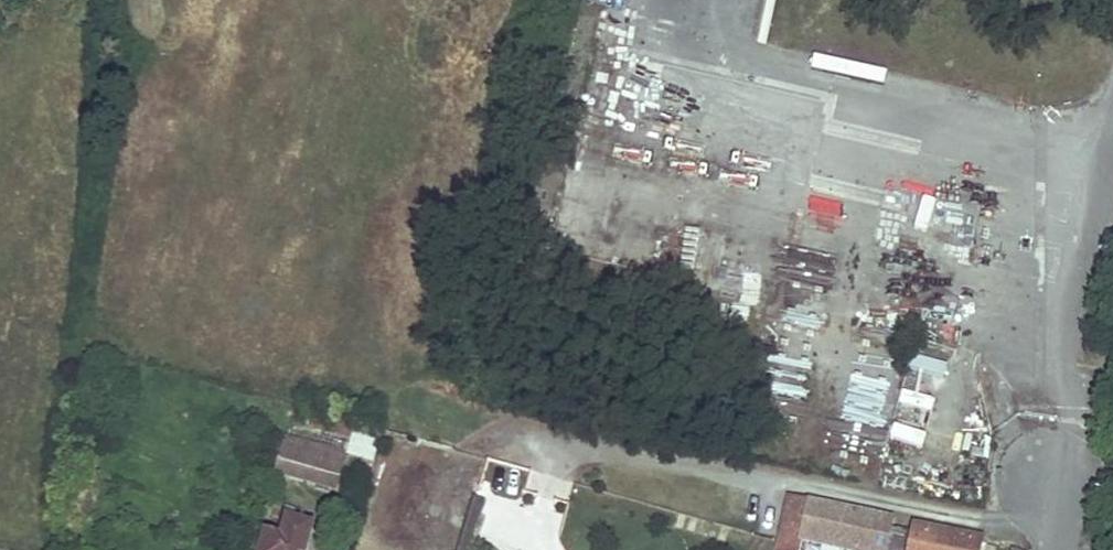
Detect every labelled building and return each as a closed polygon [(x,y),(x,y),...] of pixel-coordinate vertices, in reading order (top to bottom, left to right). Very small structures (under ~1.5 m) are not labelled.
[(929,424),(943,365),(913,357),(901,404),(908,406),(905,418),(929,424)] [(382,430),(358,423),(348,455),(373,462),(382,430)] [(344,455),(287,439),(277,472),(335,488),(344,455)] [(778,542),(776,549),(800,549),(802,538),(856,549),(902,549),(906,532),(890,528),(892,519),(793,497),(782,543),(778,542)] [(312,528),(287,522),(283,540),(266,535),(262,549),(306,549),(312,528)] [(907,549),(982,549),(984,540),(961,534),(912,524),(907,549)] [(1111,539),(1096,539),(1096,549),(1111,549),(1111,539)]
